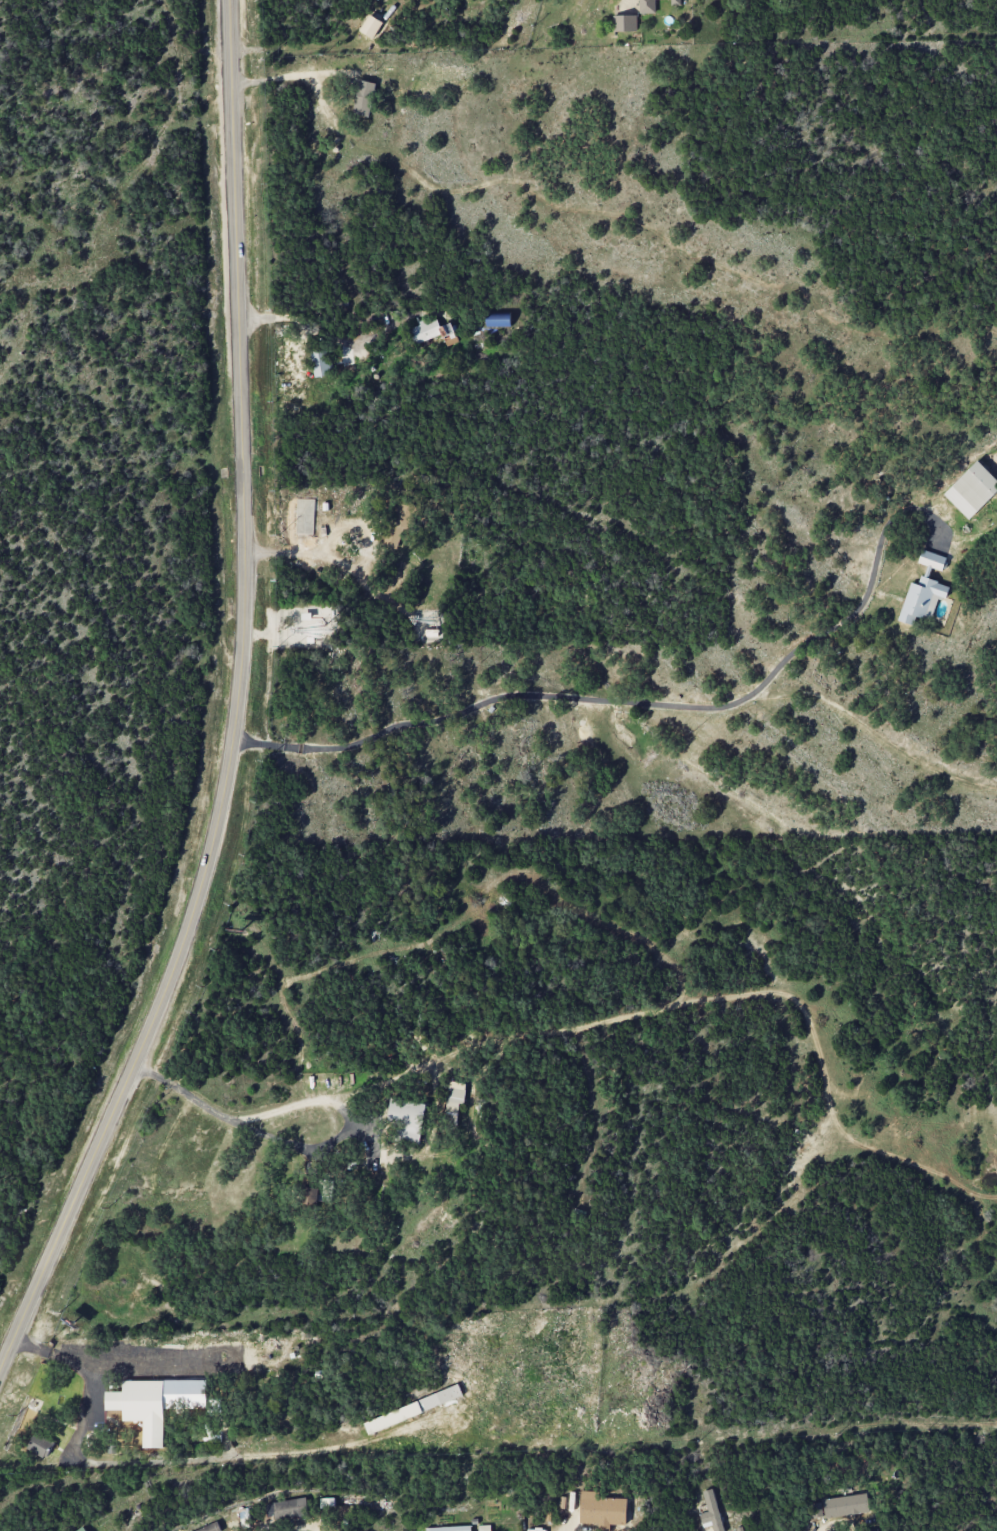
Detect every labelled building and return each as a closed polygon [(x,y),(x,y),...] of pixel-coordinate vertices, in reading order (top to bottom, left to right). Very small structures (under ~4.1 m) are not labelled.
[(640,13),(655,13),(655,0),(639,0),(640,13)] [(359,30),(372,39),(383,23),(370,14),(359,30)] [(614,31),(636,31),(636,15),(613,15),(614,31)] [(352,112),(368,116),(376,83),(360,79),(352,112)] [(487,326),(511,326),(510,314),(486,314),(487,326)] [(440,327),(436,316),(411,325),(418,343),(442,334),(446,346),(459,342),(452,322),(440,327)] [(311,349),(313,376),(330,375),(329,348),(311,349)] [(968,519),(996,491),(996,481),(978,461),(943,493),(968,519)] [(383,545),(400,550),(413,505),(396,500),(383,545)] [(918,563),(942,570),(946,557),(922,549),(918,563)] [(899,621),(914,625),(917,616),(931,620),(938,596),(946,598),(949,585),(920,577),(918,584),(909,582),(899,621)] [(463,1083),(448,1082),(446,1119),(460,1120),(463,1083)] [(387,1121),(399,1123),(396,1139),(419,1144),(427,1104),(391,1097),(387,1121)] [(319,1188),(302,1187),(301,1203),(318,1204),(319,1188)] [(166,1399),(203,1398),(202,1379),(166,1380),(166,1399)] [(143,1447),(164,1447),(163,1380),(123,1381),(123,1391),(105,1392),(106,1410),(123,1410),(123,1421),(143,1421),(143,1447)] [(463,1397),(459,1386),(363,1421),(367,1433),(463,1397)] [(46,1457),(55,1443),(36,1431),(27,1445),(46,1457)] [(700,1513),(702,1527),(712,1525),(713,1530),(722,1530),(714,1489),(703,1491),(707,1512),(700,1513)] [(580,1523),(600,1523),(600,1530),(611,1530),(611,1525),(626,1525),(626,1498),(598,1498),(598,1491),(580,1491),(580,1523)] [(807,1502),(809,1519),(868,1512),(866,1494),(807,1502)] [(308,1515),(306,1498),(273,1501),(274,1519),(308,1515)] [(320,1498),(320,1509),(334,1508),(333,1498),(320,1498)] [(217,1521),(194,1530),(221,1530),(217,1521)]
